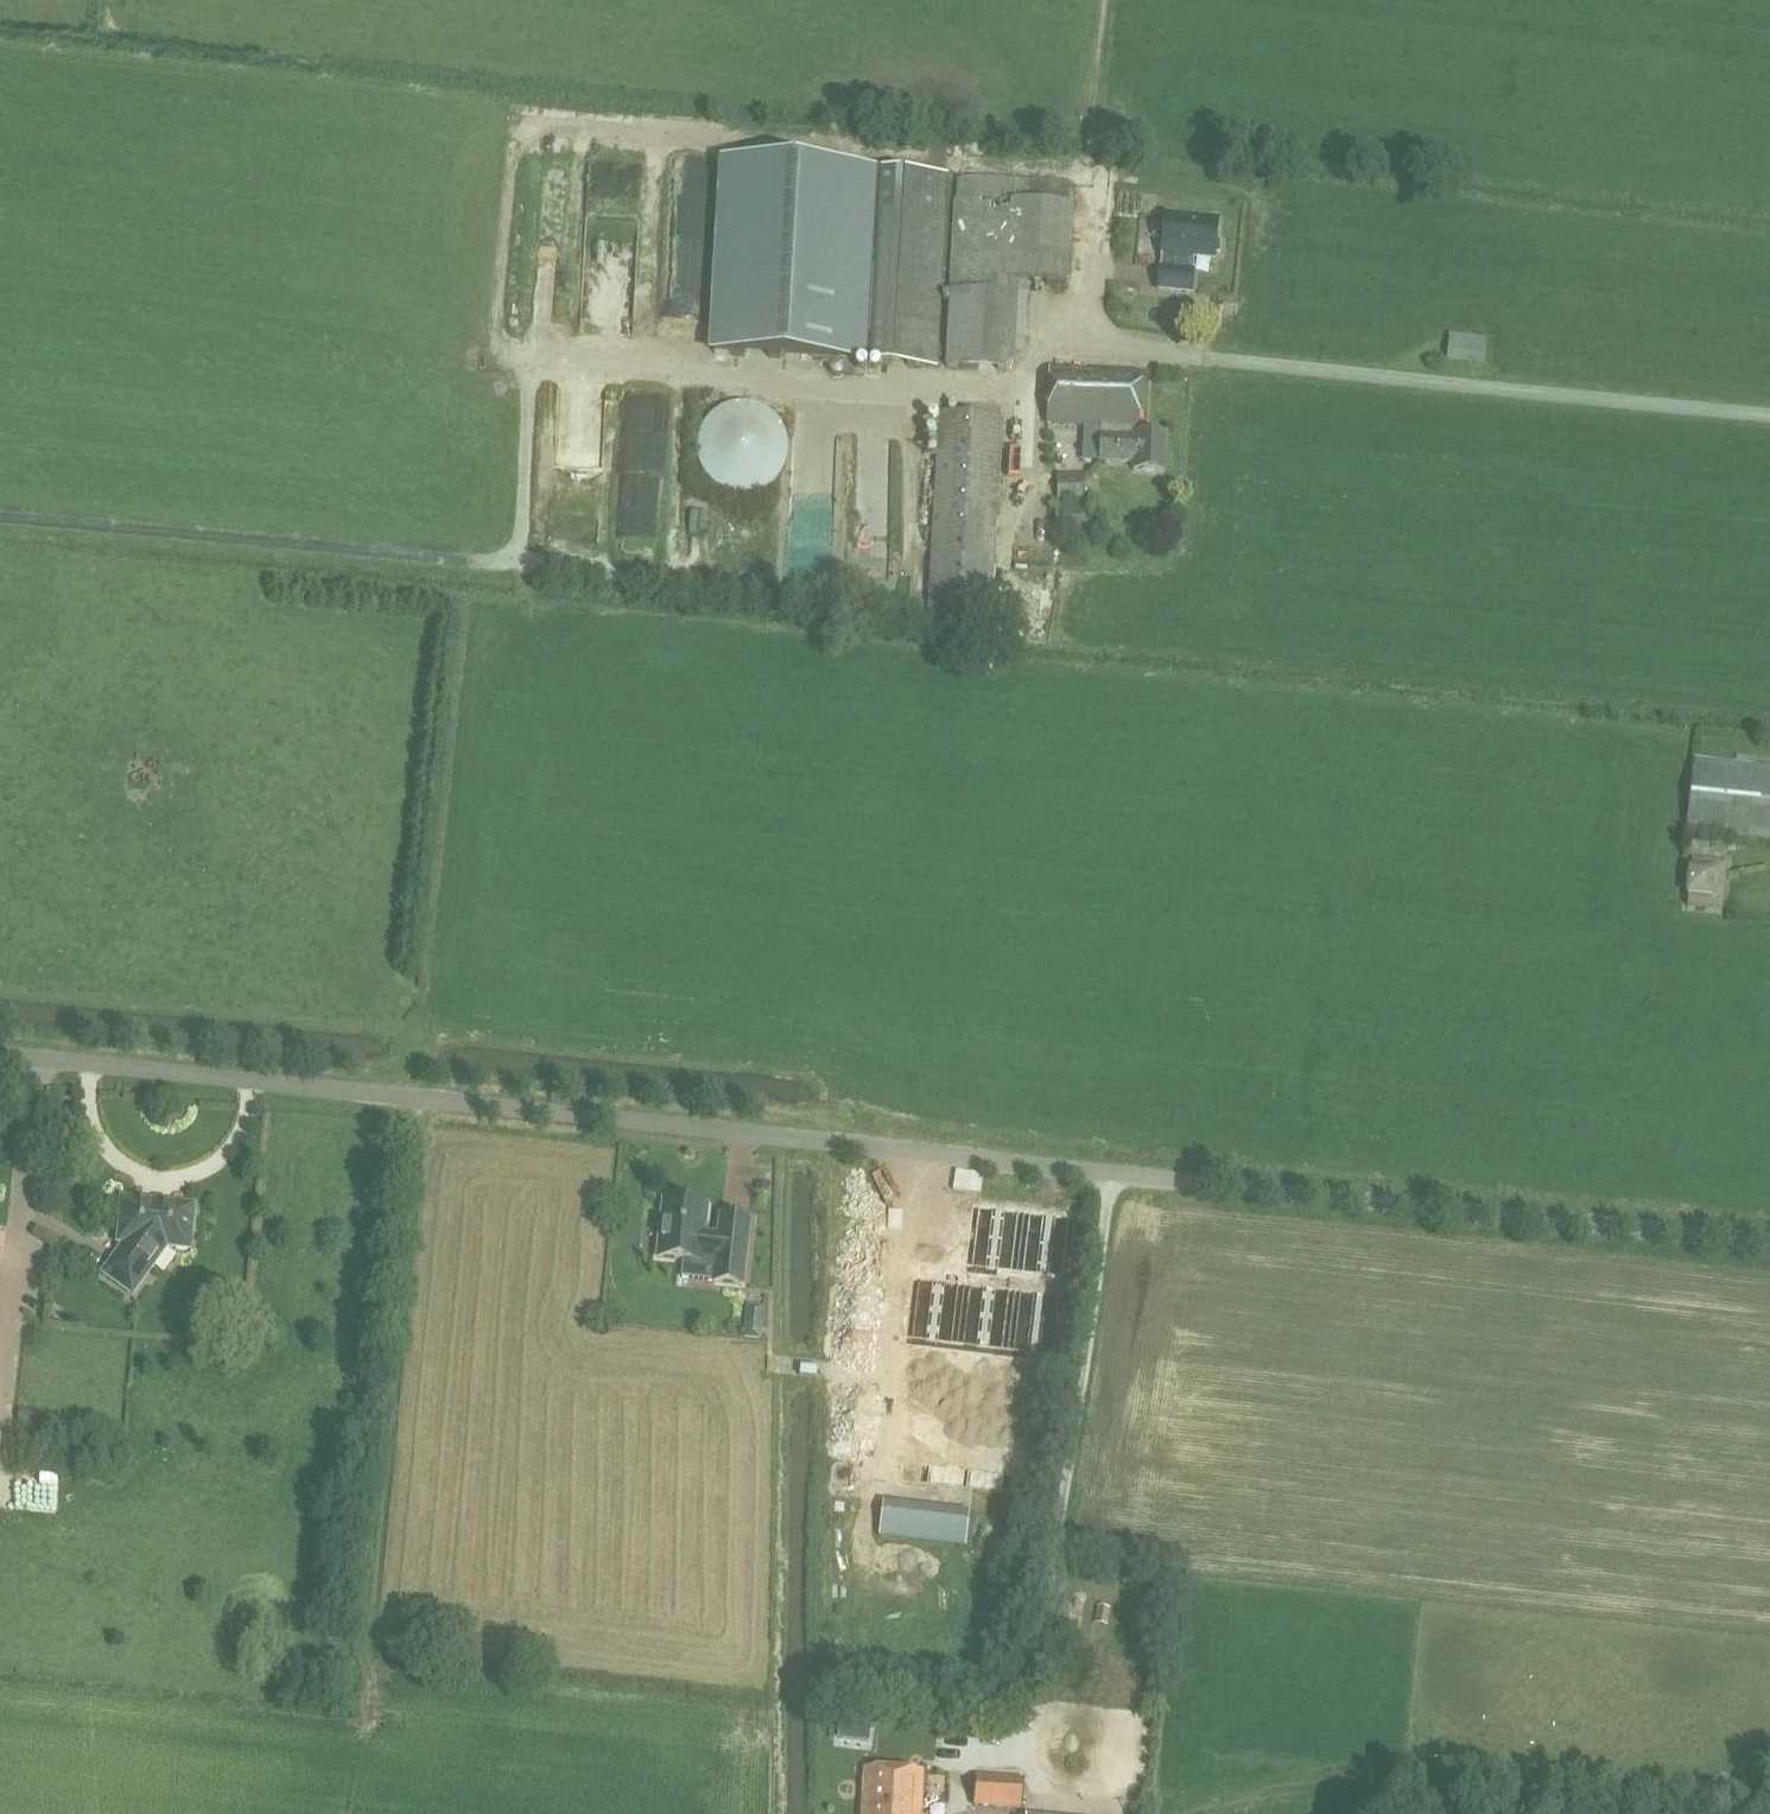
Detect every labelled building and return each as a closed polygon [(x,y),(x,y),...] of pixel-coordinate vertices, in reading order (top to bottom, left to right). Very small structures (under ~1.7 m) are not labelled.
[(840,363),(851,169),(718,162),(707,355),(840,363)] [(950,174),(851,169),(840,363),(938,368),(950,174)] [(957,179),(947,367),(1006,371),(1020,360),(1026,338),(1030,284),(1069,286),(1072,184),(957,179)] [(1219,254),(1220,241),(1215,241),(1217,221),(1165,216),(1162,253),(1164,254),(1163,268),(1160,268),(1159,278),(1158,289),(1191,292),(1193,271),(1184,270),(1185,256),(1213,259),(1214,254),(1219,254)] [(1450,335),(1447,362),(1485,367),(1488,339),(1450,335)] [(1048,424),(1100,426),(1099,463),(1135,465),(1134,471),(1163,472),(1165,437),(1138,435),(1141,374),(1050,370),(1048,424)] [(757,405),(748,403),(739,403),(730,405),(721,408),(714,414),(707,420),(702,428),(699,437),(698,446),(698,455),(700,464),(704,472),(710,479),(717,485),(725,490),(734,493),(743,494),(752,493),(761,490),(769,486),(776,480),(781,472),(786,464),(788,455),(788,446),(787,437),(784,428),(779,421),(773,414),(765,409),(757,405)] [(939,414),(928,627),(991,630),(1003,417),(939,414)] [(1009,432),(1008,457),(1026,458),(1027,433),(1009,432)] [(929,463),(922,463),(921,496),(929,496),(929,463)] [(1058,482),(1059,500),(1085,499),(1084,480),(1058,482)] [(1057,504),(1057,526),(1085,525),(1084,502),(1057,504)] [(1694,760),(1687,833),(1769,841),(1769,767),(1694,760)] [(1692,860),(1688,905),(1722,908),(1726,862),(1692,860)] [(719,1240),(703,1238),(707,1206),(696,1205),(697,1199),(675,1197),(674,1203),(664,1202),(658,1257),(701,1262),(701,1258),(717,1259),(714,1282),(742,1285),(747,1238),(719,1235),(719,1240)] [(175,1249),(175,1251),(185,1252),(192,1246),(193,1236),(191,1236),(194,1208),(123,1201),(119,1241),(121,1240),(126,1244),(104,1275),(133,1296),(153,1268),(147,1263),(159,1247),(175,1249)] [(1033,1232),(1034,1212),(984,1208),(983,1220),(961,1218),(957,1265),(976,1266),(975,1286),(1007,1288),(1012,1231),(1033,1232)] [(830,1351),(870,1354),(876,1281),(836,1278),(830,1351)] [(948,1335),(945,1359),(974,1362),(973,1374),(993,1377),(1000,1318),(994,1318),(996,1297),(955,1292),(953,1316),(947,1315),(945,1334),(948,1335)] [(745,1338),(759,1339),(761,1325),(746,1323),(745,1338)] [(870,1375),(826,1375),(826,1448),(870,1448),(870,1375)] [(1013,1484),(1020,1415),(903,1405),(896,1473),(1013,1484)] [(970,1512),(883,1502),(879,1536),(966,1547),(970,1512)] [(1098,1605),(1095,1623),(1107,1625),(1110,1607),(1098,1605)] [(923,1773),(866,1770),(864,1810),(869,1810),(869,1813),(921,1813),(923,1773)] [(975,1807),(1023,1809),(1025,1779),(977,1777),(975,1807)]
